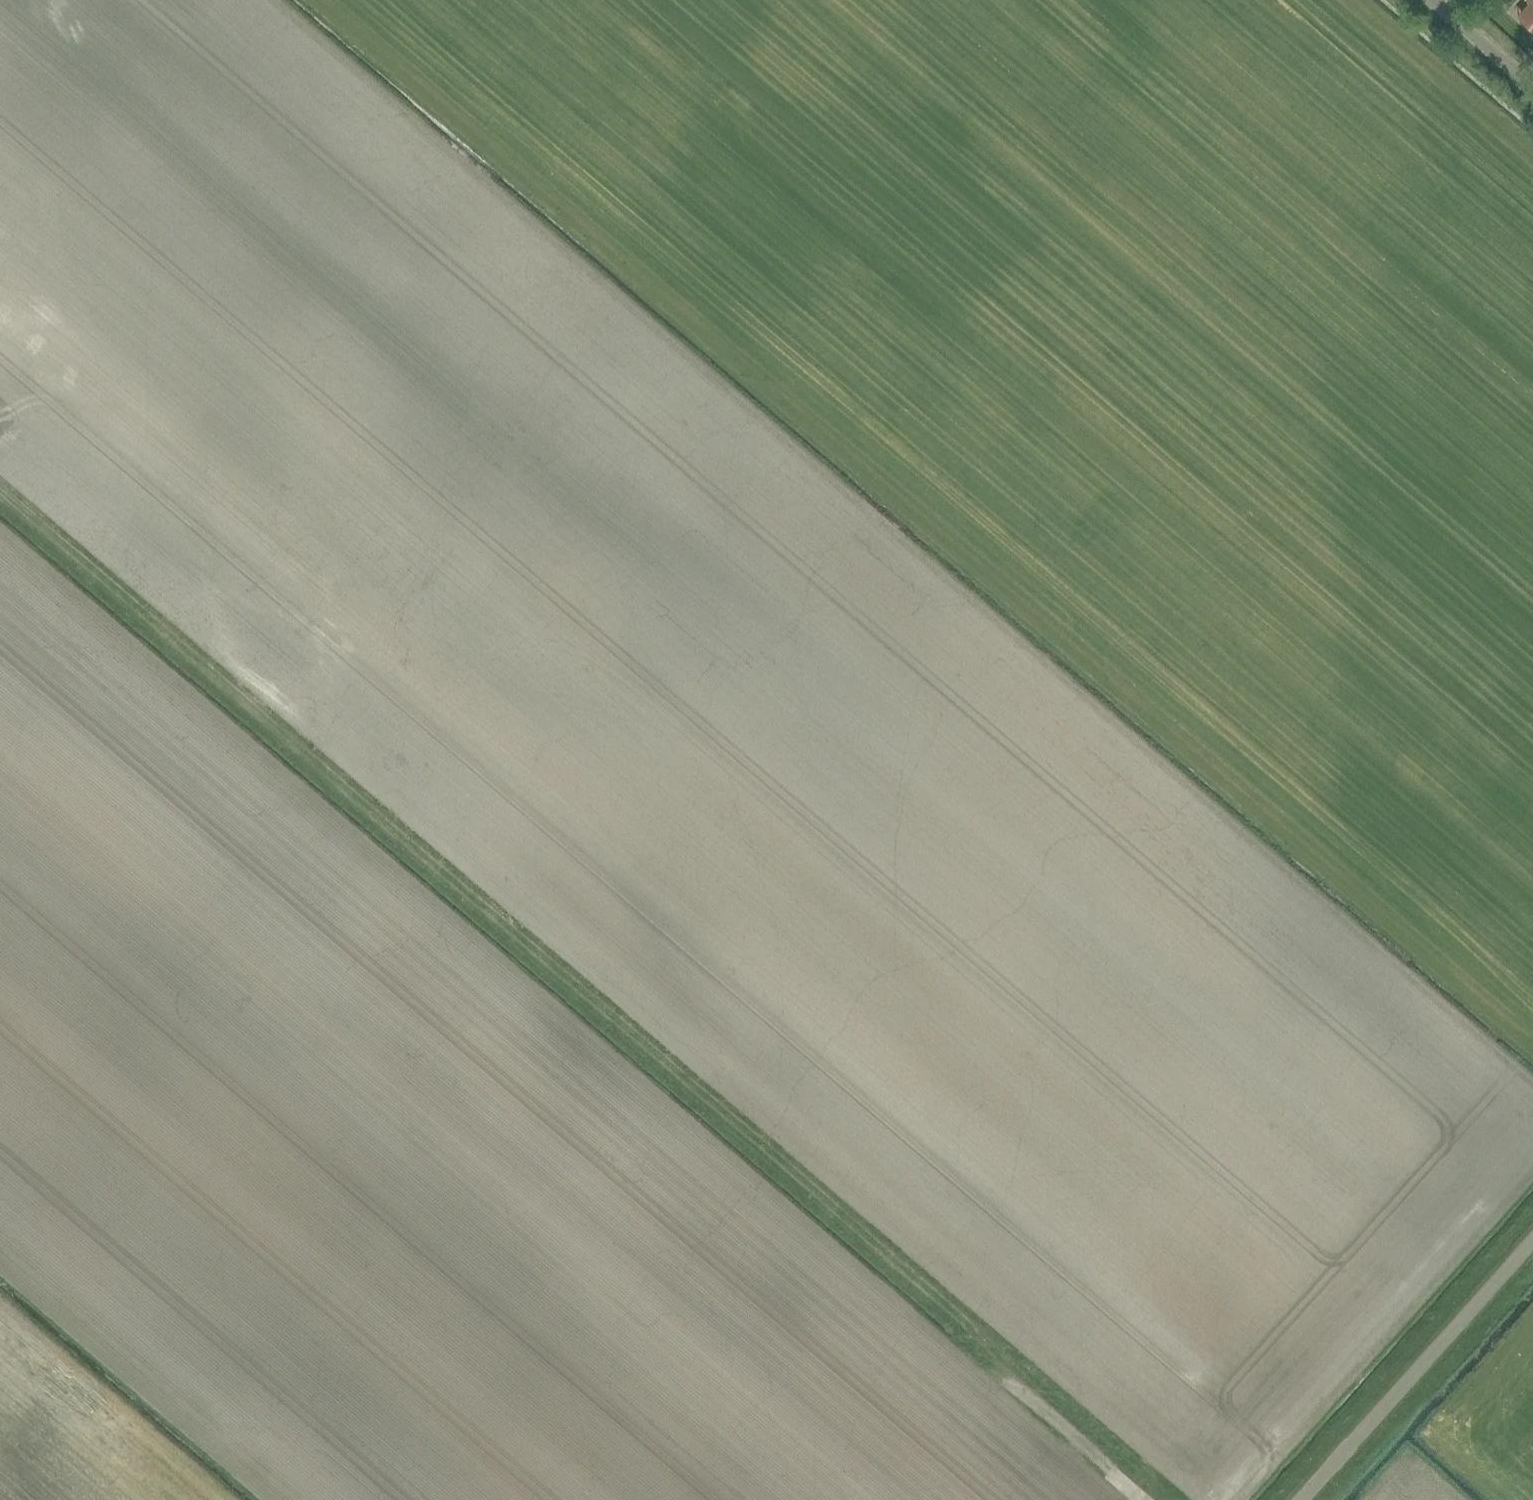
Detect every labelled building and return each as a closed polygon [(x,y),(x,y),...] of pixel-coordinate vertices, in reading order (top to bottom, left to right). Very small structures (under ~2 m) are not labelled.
[(1530,2),(1522,10),(1526,13),(1522,18),(1532,28),(1532,0),(1528,0),(1530,2)]
